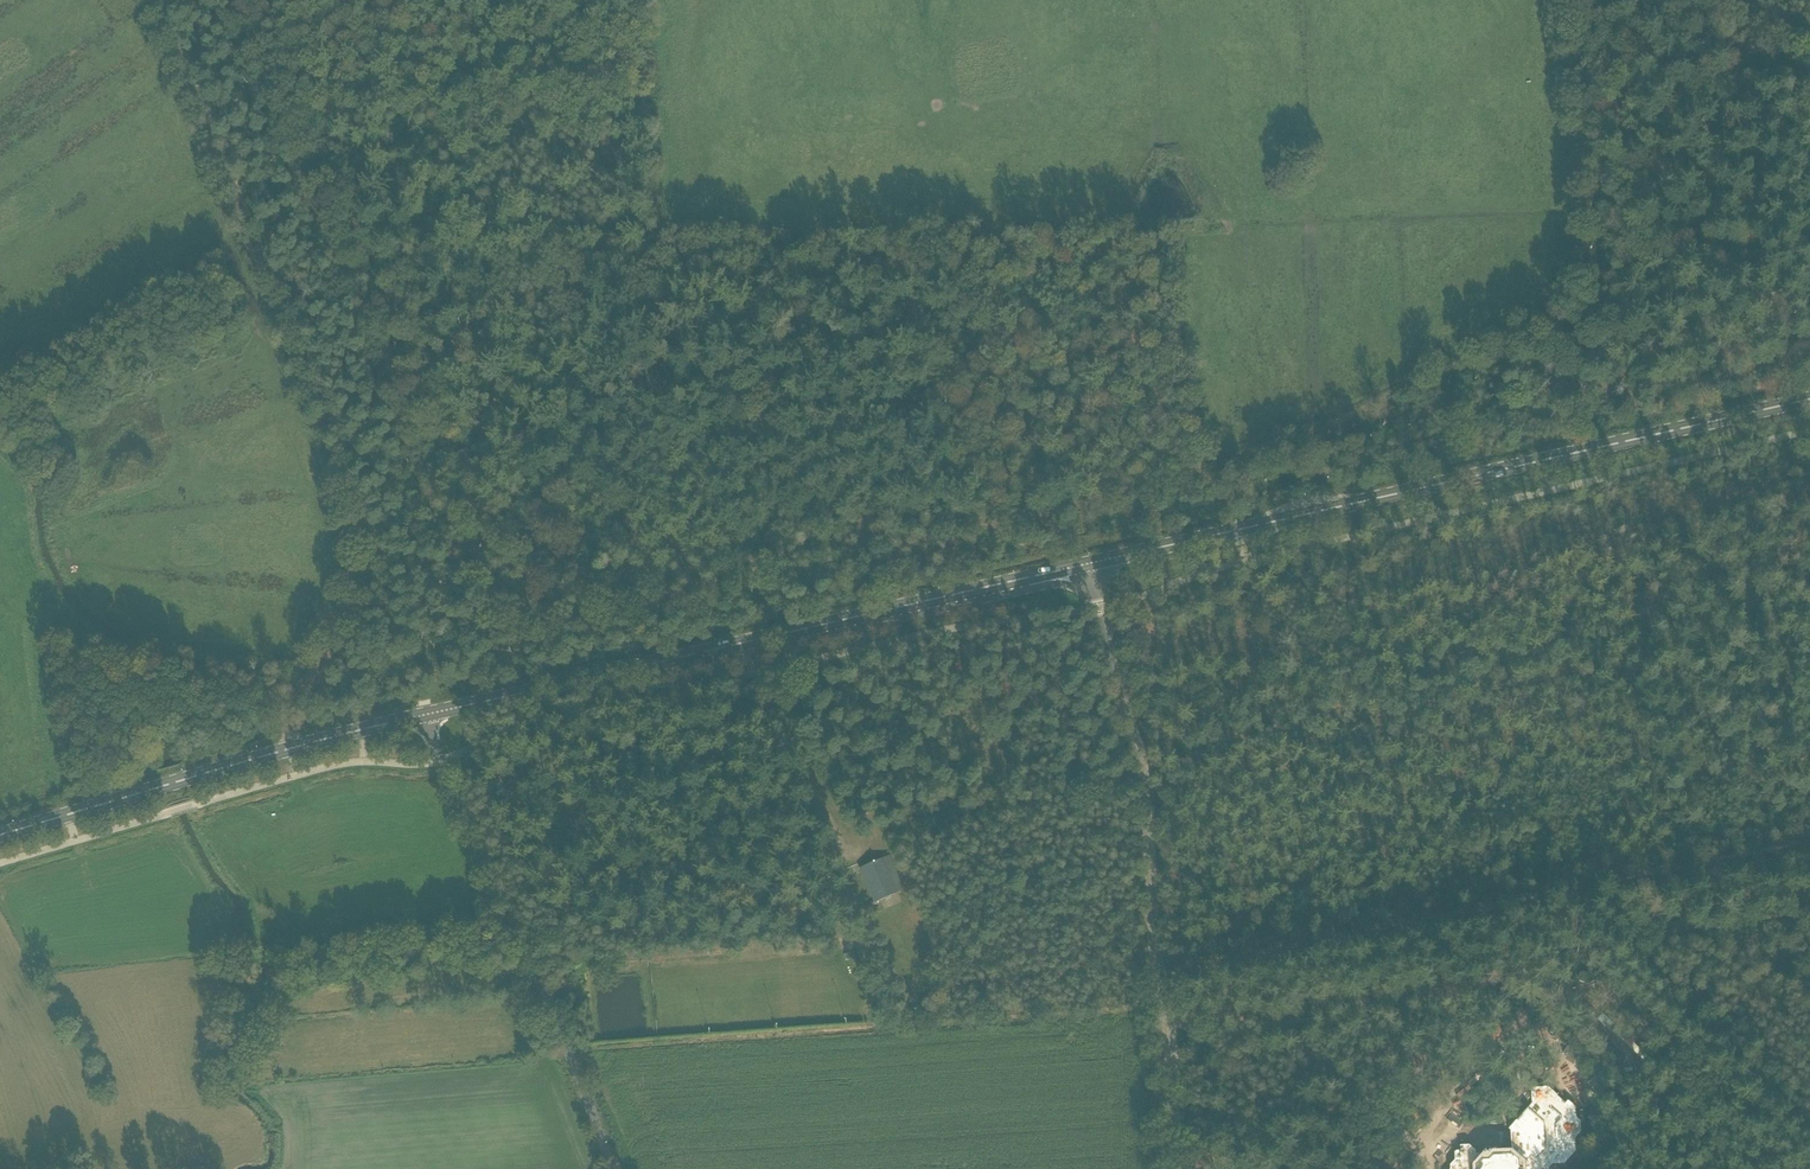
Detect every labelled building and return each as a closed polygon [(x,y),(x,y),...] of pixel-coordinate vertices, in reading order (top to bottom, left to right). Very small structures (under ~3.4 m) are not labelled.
[(1586,478),(1576,481),(1577,487),(1588,484),(1586,478)] [(890,855),(859,869),(875,904),(906,889),(890,855)] [(1551,1165),(1563,1165),(1574,1152),(1574,1140),(1579,1133),(1580,1132),(1579,1121),(1575,1118),(1575,1108),(1568,1102),(1565,1104),(1561,1100),(1547,1087),(1531,1088),(1530,1089),(1531,1106),(1509,1130),(1511,1132),(1511,1149),(1519,1157),(1515,1162),(1509,1156),(1491,1157),(1482,1168),(1482,1165),(1480,1165),(1480,1160),(1477,1158),(1473,1158),(1473,1152),(1468,1146),(1460,1146),(1455,1152),(1455,1160),(1450,1166),(1450,1168),(1548,1168),(1551,1165)]
